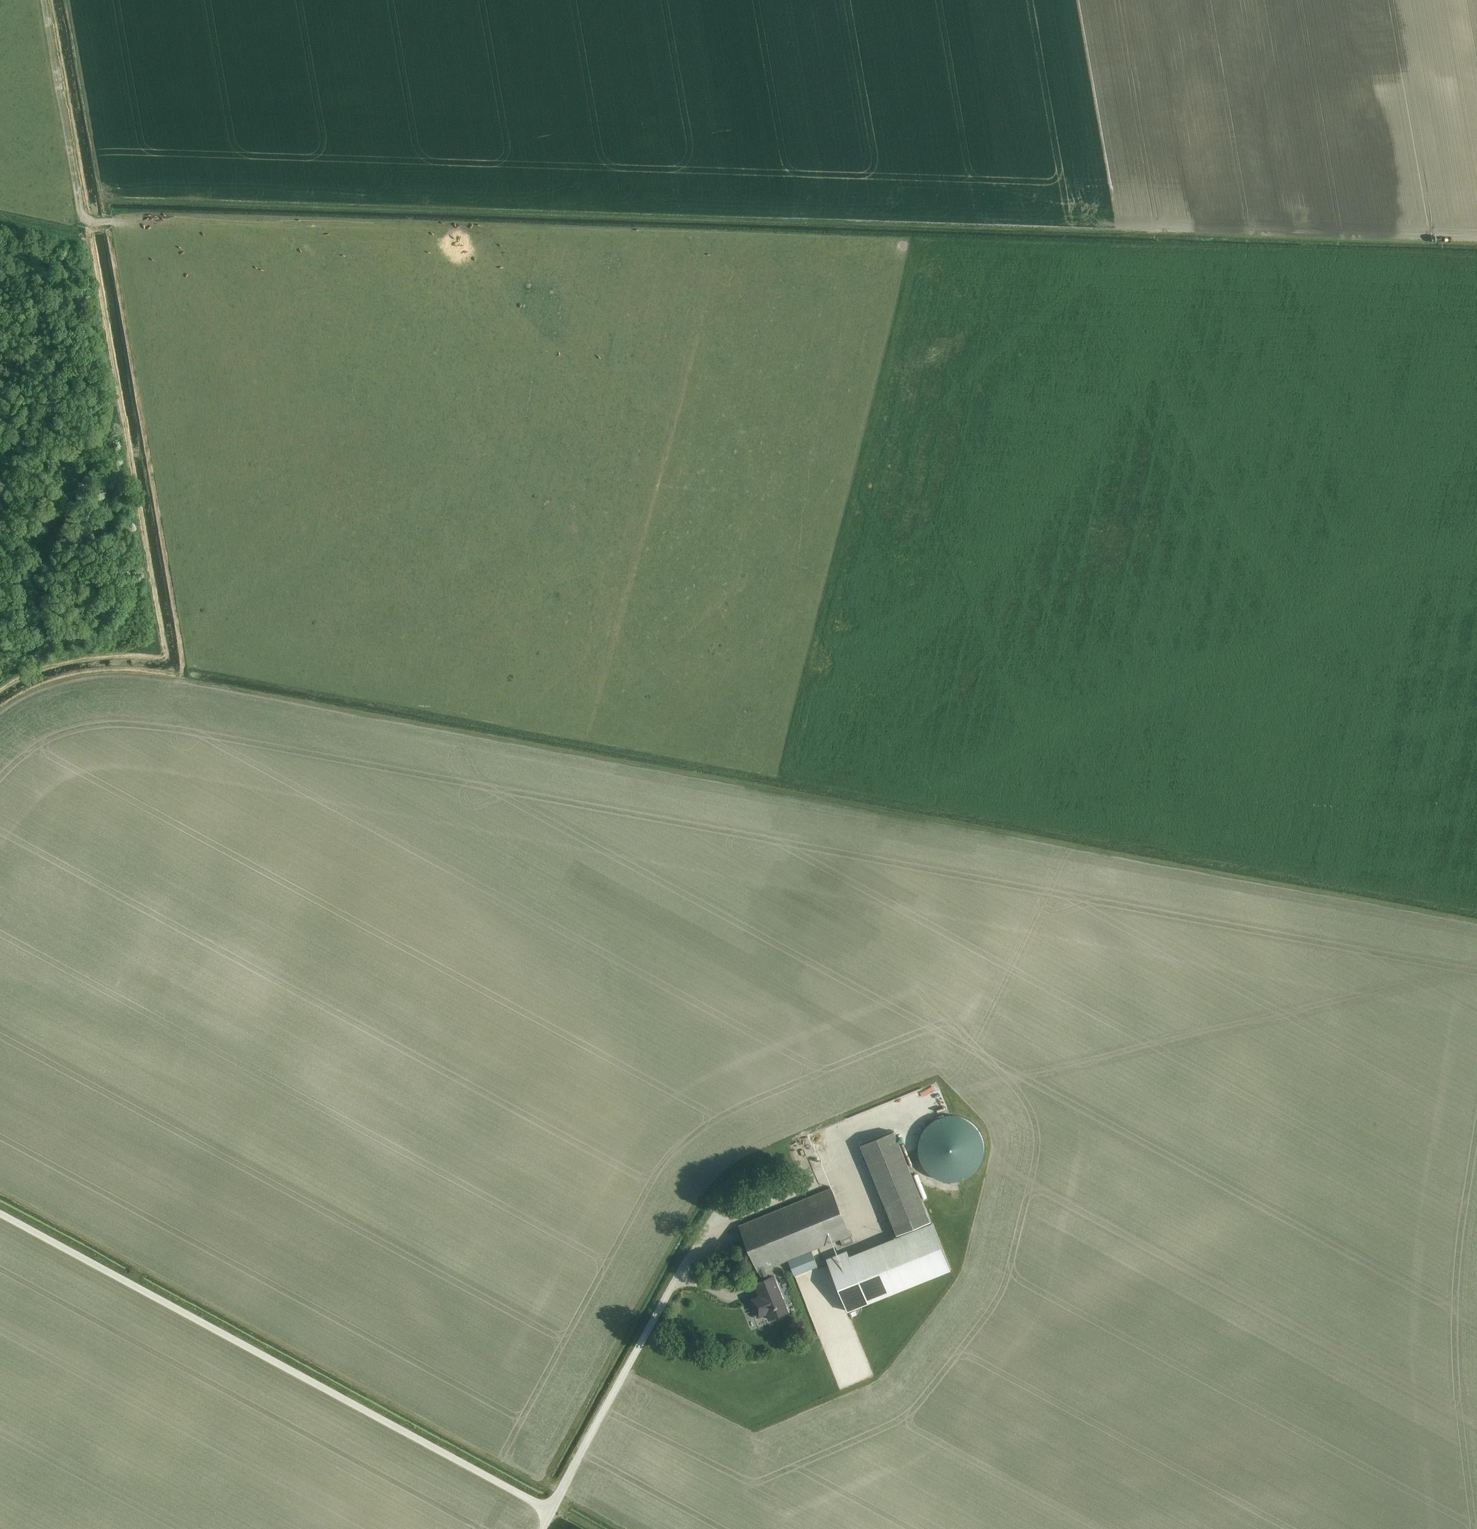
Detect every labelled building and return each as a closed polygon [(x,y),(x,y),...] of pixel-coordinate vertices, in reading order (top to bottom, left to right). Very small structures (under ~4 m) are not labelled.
[(924,1130),(920,1153),(923,1161),(938,1178),(958,1181),(967,1178),(984,1162),(986,1149),(977,1127),(969,1117),(950,1114),(935,1120),(924,1130)] [(861,1145),(898,1235),(931,1221),(894,1132),(861,1145)] [(854,1242),(851,1235),(832,1187),(740,1224),(759,1272),(762,1271),(765,1280),(756,1284),(760,1292),(762,1292),(764,1297),(754,1301),(758,1310),(765,1307),(770,1319),(789,1311),(775,1276),(770,1278),(767,1269),(789,1260),(796,1257),(812,1251),(841,1239),(844,1246),(854,1242)] [(848,1311),(951,1270),(933,1223),(829,1264),(848,1311)] [(796,1257),(789,1260),(791,1265),(795,1275),(816,1267),(818,1266),(815,1259),(812,1251),(796,1257)]
